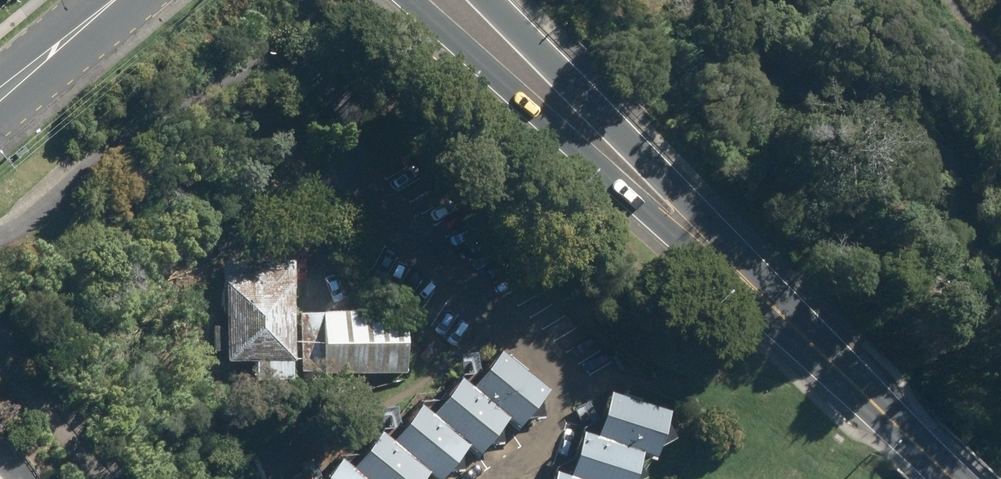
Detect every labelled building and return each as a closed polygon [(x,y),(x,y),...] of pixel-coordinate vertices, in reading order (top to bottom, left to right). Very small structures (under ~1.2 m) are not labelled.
[(294,375),(295,268),(227,267),(226,325),(213,324),(213,347),(228,347),(228,356),(256,356),(256,375),(294,375)] [(409,308),(323,309),(323,371),(409,370),(409,308)] [(501,348),(473,385),(508,412),(521,421),(549,384),(501,348)] [(459,374),(432,410),(470,438),(482,447),(508,412),(473,385),(459,374)] [(608,387),(596,432),(643,445),(659,449),(671,404),(608,387)] [(421,401),(393,438),(430,466),(442,475),(470,438),(432,410),(421,401)] [(569,471),(597,478),(634,478),(643,445),(596,432),(581,428),(569,471)] [(353,466),(370,478),(420,478),(430,466),(393,438),(381,429),(353,466)] [(336,478),(370,478),(353,466),(348,463),(336,478)] [(550,478),(597,478),(569,471),(553,467),(550,478)]
